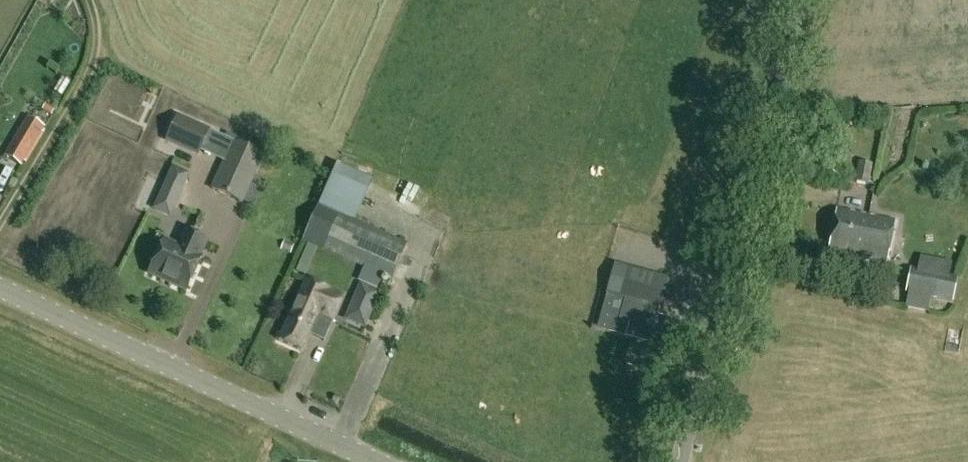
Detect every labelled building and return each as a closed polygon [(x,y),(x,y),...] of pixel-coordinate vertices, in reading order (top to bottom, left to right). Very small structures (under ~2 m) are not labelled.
[(54,111),(45,105),(42,110),(51,116),(54,111)] [(243,202),(264,155),(178,117),(167,141),(199,155),(201,152),(225,163),(214,189),(243,202)] [(23,168),(45,130),(28,120),(5,158),(23,168)] [(242,140),(234,136),(232,141),(235,142),(240,144),(242,140)] [(873,164),(858,162),(854,182),(869,185),(873,164)] [(179,194),(186,180),(171,173),(165,188),(179,194)] [(410,245),(357,222),(322,206),(313,227),(400,266),(410,245)] [(888,263),(896,220),(837,209),(829,252),(888,263)] [(208,243),(191,235),(186,232),(178,248),(165,243),(161,253),(151,274),(188,291),(201,262),(199,262),(208,243)] [(281,249),(291,253),(295,245),(285,241),(281,249)] [(307,247),(294,274),(303,278),(316,251),(307,247)] [(664,309),(672,281),(615,265),(597,328),(670,349),(673,338),(668,337),(669,331),(665,324),(659,322),(662,309),(664,309)] [(954,303),(959,279),(911,269),(905,293),(954,303)] [(303,351),(319,314),(333,321),(344,297),(307,281),(280,342),(303,351)] [(359,285),(350,308),(370,316),(379,294),(359,285)] [(625,364),(642,368),(647,350),(630,345),(625,364)]
